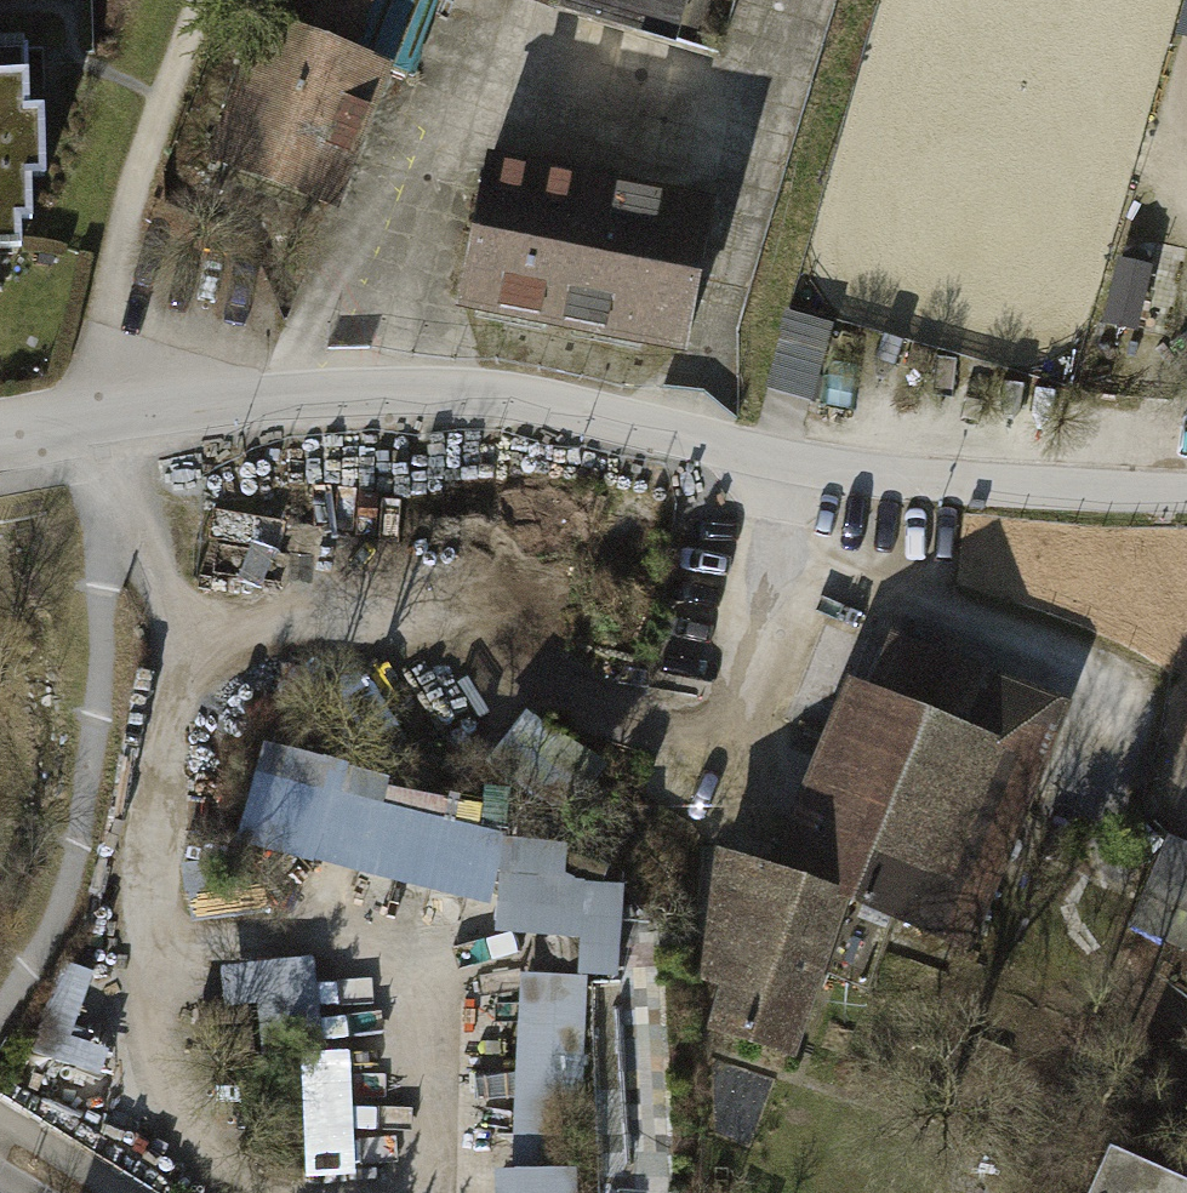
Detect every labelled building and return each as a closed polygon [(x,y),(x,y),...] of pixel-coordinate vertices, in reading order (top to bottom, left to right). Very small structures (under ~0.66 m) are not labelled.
[(404,76),(434,0),(285,0),(276,24),(269,21),(216,161),(328,204),(381,67),(404,76)] [(544,5),(577,13),(581,0),(536,0),(544,5)] [(577,13),(718,56),(735,0),(581,0),(577,13)] [(1186,37),(1186,1),(1177,34),(1186,37)] [(16,244),(15,216),(28,215),(28,172),(43,172),(42,106),(26,106),(25,47),(0,48),(0,244),(16,244)] [(711,208),(487,163),(460,300),(684,345),(711,208)] [(1172,326),(1105,307),(1083,383),(1151,402),(1172,326)] [(831,325),(788,312),(759,409),(802,422),(831,325)] [(888,648),(869,696),(1032,761),(1051,713),(888,648)] [(869,696),(852,739),(1015,803),(1032,761),(869,696)] [(957,945),(1015,803),(852,739),(794,878),(841,897),(842,894),(892,914),(957,945)] [(330,757),(270,740),(237,856),(297,873),(330,757)] [(471,843),(370,814),(359,854),(460,883),(471,843)] [(1167,833),(1130,921),(1131,922),(1144,891),(1177,905),(1163,935),(1132,922),(1131,926),(1165,941),(1179,909),(1186,913),(1186,910),(1186,842),(1167,833)] [(505,838),(500,873),(493,933),(581,943),(577,974),(614,978),(624,887),(544,879),(549,844),(505,838)] [(816,968),(841,897),(794,878),(722,854),(711,960),(732,964),(713,1028),(789,1053),(816,968)] [(1177,905),(1144,891),(1131,922),(1132,922),(1163,935),(1177,905)] [(867,988),(892,914),(842,894),(841,897),(816,968),(867,988)] [(324,1060),(315,960),(223,968),(226,1006),(260,1003),(266,1065),(324,1060)] [(589,977),(517,973),(511,1158),(581,1157),(589,977)] [(1110,1145),(1088,1192),(1186,1192),(1186,1180),(1110,1145)] [(494,1171),(495,1192),(575,1192),(574,1169),(494,1171)]
